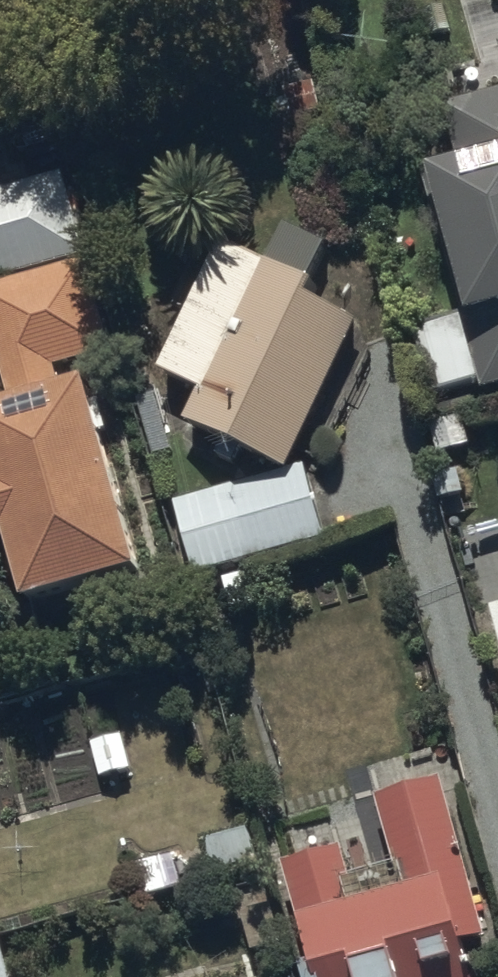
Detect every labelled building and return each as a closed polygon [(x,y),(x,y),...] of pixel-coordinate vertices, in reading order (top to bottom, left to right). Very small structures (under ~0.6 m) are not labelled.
[(423,170),(487,386),(497,383),(497,93),(444,108),(459,159),(423,170)] [(64,164),(0,182),(0,266),(1,271),(88,246),(64,164)] [(184,421),(290,472),(364,319),(312,295),(318,283),(307,277),(323,243),(288,226),(270,263),(221,239),(158,368),(200,388),(184,421)] [(87,257),(0,281),(0,360),(10,397),(0,400),(0,529),(7,527),(27,598),(142,567),(89,374),(62,382),(57,365),(113,350),(87,257)] [(325,535),(306,463),(290,472),(179,501),(197,568),(325,535)] [(123,730),(91,737),(99,772),(131,765),(123,730)] [(440,767),(376,786),(396,851),(350,864),(341,833),(284,850),(313,946),(306,947),(314,973),(318,972),(320,976),(482,976),(468,929),(486,924),(440,767)] [(0,929),(0,976),(14,976),(0,929)]
